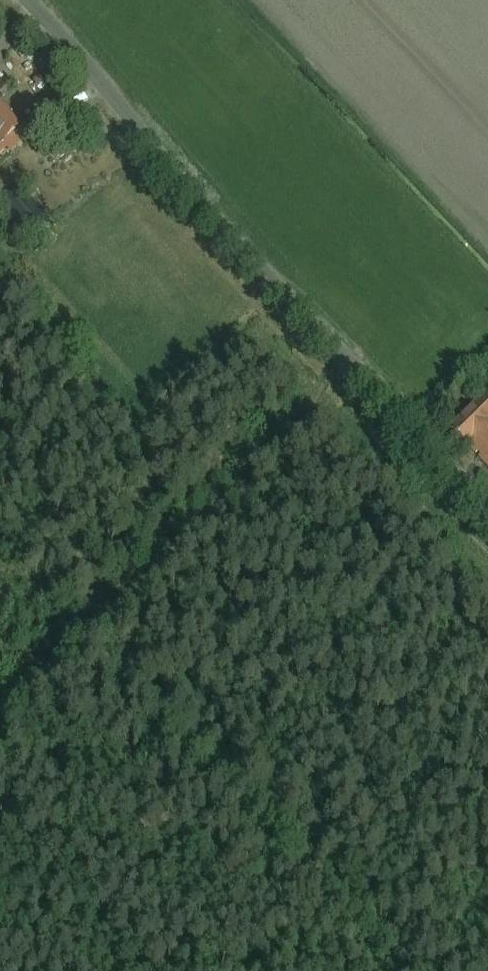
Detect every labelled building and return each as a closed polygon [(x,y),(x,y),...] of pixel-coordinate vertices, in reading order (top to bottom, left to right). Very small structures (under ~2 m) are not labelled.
[(482,399),(450,430),(466,446),(467,445),(487,468),(487,406),(482,399)]
